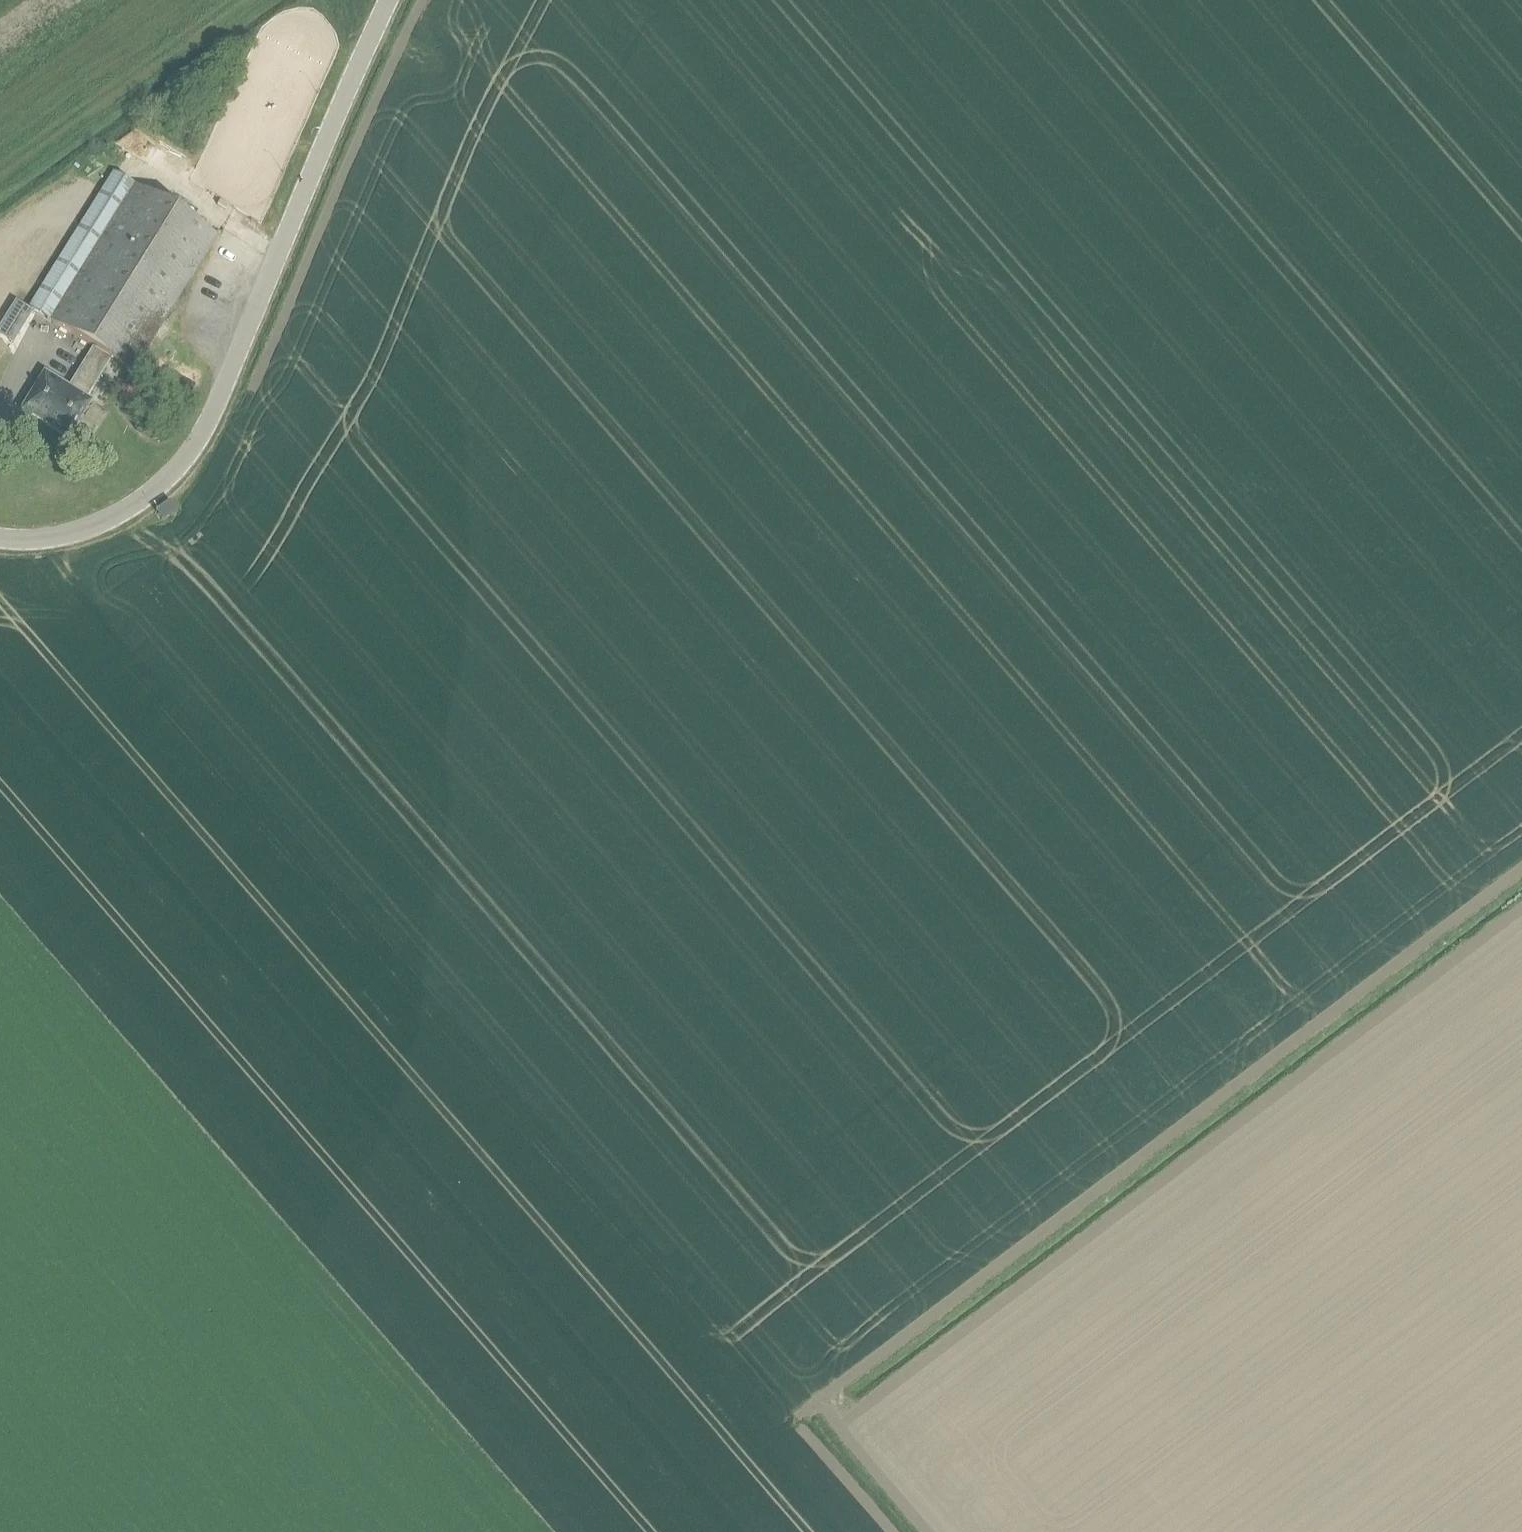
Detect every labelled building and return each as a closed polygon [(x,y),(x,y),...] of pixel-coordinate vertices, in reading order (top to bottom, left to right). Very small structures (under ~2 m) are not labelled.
[(53,321),(137,184),(114,170),(30,308),(53,321)] [(219,234),(137,184),(53,321),(94,347),(70,386),(46,372),(23,411),(69,440),(92,403),(88,400),(114,359),(134,372),(219,234)] [(161,521),(175,510),(167,500),(153,511),(161,521)]
